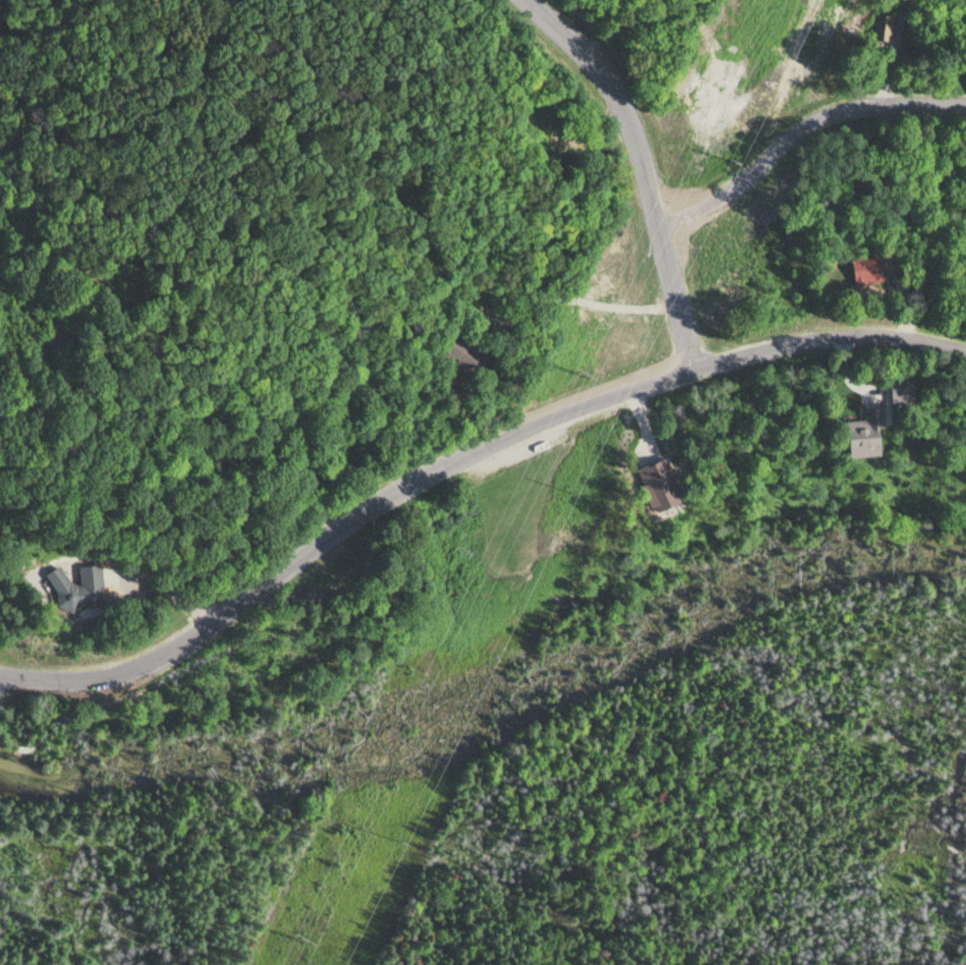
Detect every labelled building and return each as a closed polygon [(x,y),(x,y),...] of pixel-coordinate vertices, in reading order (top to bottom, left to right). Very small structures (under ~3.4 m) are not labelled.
[(895,17),(881,14),(875,40),(888,43),(895,17)] [(434,361),(462,373),(471,350),(444,339),(434,361)] [(909,379),(884,379),(884,403),(909,403),(909,379)] [(873,454),(868,427),(880,425),(877,405),(856,408),(857,420),(832,424),(837,459),(873,454)] [(96,607),(95,566),(72,566),(72,584),(57,584),(57,570),(43,571),(43,607),(96,607)]
